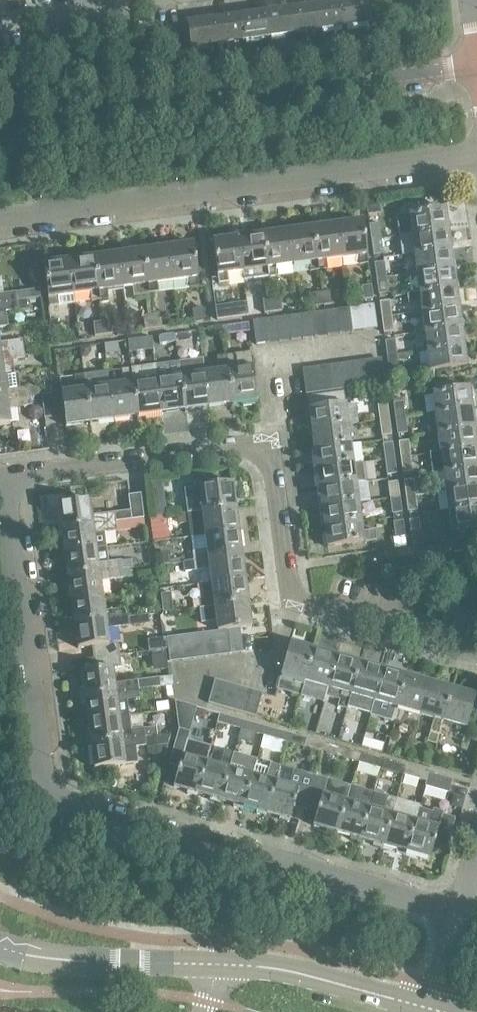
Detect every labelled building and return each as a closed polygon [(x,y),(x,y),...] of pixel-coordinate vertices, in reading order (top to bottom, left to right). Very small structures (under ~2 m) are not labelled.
[(370,25),(367,0),(360,0),(341,3),(344,29),(370,25)] [(344,29),(341,3),(315,6),(319,32),(344,29)] [(319,32),(315,6),(290,10),(294,36),(319,32)] [(294,36),(290,10),(265,13),(268,39),(294,36)] [(268,39),(265,13),(239,16),(243,43),(268,39)] [(243,43),(239,16),(214,20),(217,46),(243,43)] [(217,46),(214,20),(188,23),(191,50),(217,46)] [(445,211),(408,215),(395,216),(398,237),(448,231),(448,230),(450,230),(449,224),(447,224),(445,211)] [(337,225),(342,260),(358,258),(359,265),(368,264),(363,221),(337,225)] [(379,224),(369,225),(371,241),(381,240),(379,224)] [(312,228),(317,263),(318,271),(327,270),(326,262),(342,260),(337,225),(312,228)] [(288,231),(292,266),(308,264),(309,272),(318,271),(317,263),(312,228),(288,231)] [(263,235),(268,270),(269,278),(278,277),(277,268),(292,266),(288,231),(263,235)] [(450,243),(448,231),(398,237),(401,257),(414,255),(451,250),(450,249),(452,249),(451,243),(450,243)] [(238,238),(243,273),(244,282),(260,279),(269,278),(268,270),(263,235),(238,238)] [(238,238),(213,242),(218,276),(219,285),(228,283),(227,275),(243,273),(238,238)] [(381,240),(371,241),(373,256),(383,255),(381,240)] [(199,287),(198,279),(194,244),(168,248),(173,283),(189,280),(190,288),(199,287)] [(157,285),(173,283),(168,248),(143,251),(148,286),(149,294),(158,293),(157,285)] [(452,263),(451,250),(414,255),(416,274),(453,269),(455,268),(454,262),(452,263)] [(149,294),(148,286),(143,251),(119,254),(123,289),(134,288),(135,300),(149,298),(149,294)] [(107,291),(123,289),(119,254),(94,258),(98,293),(100,301),(108,300),(107,291)] [(100,301),(98,293),(94,258),(69,261),(74,296),(90,294),(91,302),(100,301)] [(57,298),(74,296),(69,261),(44,264),(48,299),(49,299),(50,307),(59,306),(57,298)] [(384,263),(374,264),(376,280),(386,278),(384,263)] [(455,282),(453,269),(416,274),(419,293),(407,295),(456,289),(456,288),(457,288),(457,282),(455,282)] [(386,278),(376,280),(378,295),(388,294),(386,278)] [(373,299),(371,286),(362,287),(363,301),(373,299)] [(457,301),(456,289),(407,295),(408,305),(420,303),(421,313),(458,308),(458,307),(460,307),(459,301),(457,301)] [(321,292),(323,306),(332,305),(330,291),(321,292)] [(312,294),(314,307),(323,306),(321,292),(312,294)] [(17,302),(16,293),(0,295),(0,304),(17,302)] [(273,313),(282,312),(280,298),(272,299),(273,313)] [(273,313),(272,299),(263,300),(264,314),(273,313)] [(390,301),(379,303),(382,318),(392,317),(390,301)] [(7,328),(5,313),(18,311),(17,302),(0,304),(0,329),(7,328)] [(217,320),(249,316),(247,302),(215,307),(217,320)] [(361,307),(364,330),(377,329),(374,305),(361,307)] [(349,308),(352,332),(364,330),(361,307),(349,308)] [(338,310),(341,334),(352,332),(349,308),(338,310)] [(460,321),(458,308),(421,313),(424,332),(461,327),(463,326),(462,320),(460,321)] [(192,310),(193,318),(194,323),(204,322),(202,309),(192,310)] [(326,311),(329,335),(341,334),(338,310),(326,311)] [(312,313),(316,337),(329,335),(326,311),(312,313)] [(43,312),(32,314),(34,324),(44,322),(43,312)] [(304,339),(316,337),(312,313),(300,315),(304,339)] [(161,314),(152,315),(154,329),(162,328),(161,314)] [(143,316),(143,318),(145,330),(154,329),(152,315),(143,316)] [(292,340),(304,339),(300,315),(289,316),(292,340)] [(280,342),(292,340),(289,316),(277,318),(280,342)] [(392,317),(382,318),(384,333),(394,332),(392,317)] [(265,320),(268,343),(280,342),(277,318),(265,320)] [(268,343),(265,320),(252,321),(256,345),(268,343)] [(104,335),(113,334),(111,321),(102,322),(104,335)] [(104,335),(102,322),(93,323),(95,337),(104,335)] [(54,343),(64,341),(62,327),(52,329),(54,343)] [(463,340),(461,327),(424,332),(426,352),(464,347),(463,346),(465,346),(464,340),(463,340)] [(128,350),(152,349),(152,336),(127,337),(128,350)] [(24,349),(22,340),(0,344),(0,353),(24,349)] [(395,340),(385,342),(387,357),(397,356),(395,340)] [(119,351),(118,341),(105,343),(106,353),(119,351)] [(91,345),(80,346),(81,356),(92,355),(91,345)] [(465,359),(464,347),(426,352),(429,372),(466,367),(466,365),(468,365),(467,359),(465,359)] [(0,353),(0,377),(15,375),(13,360),(25,358),(24,349),(0,353)] [(255,405),(257,401),(251,353),(226,356),(232,404),(241,403),(243,407),(255,405)] [(202,359),(209,407),(232,404),(226,356),(217,357),(218,371),(205,373),(203,359),(202,359)] [(397,356),(387,357),(389,373),(399,371),(397,356)] [(178,362),(185,410),(209,407),(202,359),(178,362)] [(368,362),(371,387),(384,385),(381,360),(368,362)] [(155,365),(161,414),(185,410),(178,362),(169,364),(171,377),(157,379),(155,365)] [(355,364),(358,388),(371,387),(368,362),(355,364)] [(345,390),(358,388),(355,364),(342,366),(345,390)] [(133,382),(137,417),(161,414),(155,365),(131,369),(133,382)] [(332,391),(345,390),(342,366),(329,368),(332,391)] [(319,393),(332,391),(329,368),(316,369),(319,393)] [(109,385),(114,420),(137,417),(133,382),(131,369),(122,370),(124,383),(109,385)] [(306,395),(319,393),(316,369),(303,371),(306,395)] [(83,375),(90,423),(114,420),(109,385),(108,377),(93,379),(92,374),(83,375)] [(29,388),(17,390),(15,375),(0,377),(0,401),(30,397),(29,388)] [(61,392),(65,426),(90,423),(83,375),(74,376),(76,390),(61,392)] [(470,390),(432,394),(435,415),(472,410),(472,409),(474,409),(473,403),(472,403),(470,390)] [(308,419),(310,418),(312,431),(348,426),(344,393),(308,397),(310,411),(309,411),(309,412),(308,412),(308,419)] [(57,418),(53,394),(42,395),(45,420),(57,418)] [(0,401),(0,426),(11,425),(9,409),(31,406),(30,397),(0,401)] [(403,403),(393,404),(395,420),(405,419),(403,403)] [(380,422),(390,421),(388,405),(377,406),(380,422)] [(474,422),(472,410),(435,415),(438,434),(475,429),(475,428),(476,428),(476,422),(474,422)] [(395,420),(397,435),(407,434),(405,419),(395,420)] [(382,437),(392,436),(390,421),(380,422),(382,437)] [(311,438),(313,438),(314,450),(351,445),(348,426),(312,431),(312,432),(310,432),(311,438)] [(475,429),(438,434),(440,453),(476,448),(476,441),(475,429)] [(401,458),(411,457),(409,441),(398,443),(401,458)] [(395,459),(393,443),(383,445),(385,461),(395,459)] [(314,457),(315,457),(317,470),(354,465),(351,445),(314,450),(315,451),(313,451),(314,457)] [(440,453),(443,472),(476,468),(476,448),(440,453)] [(411,457),(401,458),(403,473),(412,472),(411,457)] [(387,476),(397,475),(395,459),(385,461),(387,476)] [(316,477),(318,477),(320,489),(356,484),(356,483),(364,482),(362,464),(354,465),(317,470),(315,471),(316,477)] [(443,472),(445,492),(476,487),(476,468),(443,472)] [(406,497),(416,496),(414,480),(404,481),(406,497)] [(390,499),(400,498),(398,482),(388,483),(390,499)] [(188,514),(235,508),(232,483),(185,489),(188,514)] [(319,496),(321,496),(322,508),(359,503),(356,484),(320,489),(320,490),(318,490),(319,496)] [(476,507),(476,487),(445,492),(448,511),(476,507)] [(141,494),(128,496),(132,520),(144,519),(141,494)] [(416,496),(406,497),(408,512),(418,511),(416,496)] [(400,498),(390,499),(392,515),(402,513),(400,498)] [(90,501),(58,505),(62,529),(116,522),(115,514),(92,516),(90,501)] [(155,505),(154,506),(154,518),(167,517),(169,517),(167,503),(166,504),(155,505)] [(325,528),(362,523),(359,503),(322,508),(322,509),(321,509),(321,515),(323,515),(325,528)] [(448,511),(450,530),(438,532),(439,543),(472,538),(471,528),(476,527),(476,507),(448,511)] [(204,536),(239,531),(235,508),(188,514),(189,523),(202,521),(204,536)] [(188,514),(177,515),(178,524),(189,523),(188,514)] [(154,518),(150,518),(150,520),(153,543),(170,540),(167,517),(154,518)] [(419,519),(409,520),(411,537),(421,535),(419,519)] [(126,521),(116,522),(117,531),(127,530),(126,521)] [(405,537),(403,521),(393,523),(395,539),(405,537)] [(65,553),(97,549),(106,547),(105,533),(117,532),(117,531),(116,522),(62,529),(65,553)] [(324,535),(326,534),(327,548),(376,541),(375,531),(363,532),(362,523),(325,528),(323,529),(324,535)] [(194,561),(242,555),(239,531),(204,536),(206,550),(193,552),(194,561)] [(68,577),(100,572),(122,569),(121,561),(109,562),(106,547),(97,549),(65,553),(68,577)] [(167,553),(155,554),(156,566),(169,564),(167,553)] [(210,584),(245,579),(242,555),(194,561),(195,571),(209,569),(210,584)] [(132,560),(121,561),(122,569),(122,570),(131,569),(133,569),(132,560)] [(72,601),(103,596),(101,582),(124,579),(122,570),(122,569),(100,572),(68,577),(72,601)] [(200,609),(248,603),(245,579),(210,584),(202,585),(203,599),(199,599),(200,609)] [(171,593),(161,595),(163,613),(173,612),(171,593)] [(103,596),(72,601),(75,624),(129,617),(128,609),(105,612),(103,596)] [(227,630),(240,629),(251,627),(248,603),(200,609),(202,618),(215,617),(217,631),(227,630)] [(92,647),(93,659),(120,655),(118,643),(110,644),(108,629),(130,627),(129,617),(75,624),(78,649),(92,647)] [(227,630),(231,655),(243,653),(240,629),(227,630)] [(215,632),(219,656),(231,655),(227,630),(217,631),(215,632)] [(203,633),(207,658),(219,656),(215,632),(203,633)] [(203,633),(191,635),(195,659),(207,658),(203,633)] [(170,662),(182,661),(195,659),(191,635),(167,638),(170,662)] [(280,676),(281,676),(277,689),(300,696),(304,683),(314,650),(290,643),(280,676)] [(314,650),(304,683),(300,696),(309,698),(323,702),(337,656),(314,650)] [(84,697),(117,693),(143,689),(160,687),(159,679),(116,684),(114,669),(121,668),(120,655),(93,659),(95,671),(81,672),(84,697)] [(360,663),(337,656),(323,702),(324,702),(326,696),(339,700),(337,707),(346,709),(360,663)] [(383,670),(360,663),(346,709),(356,712),(358,705),(372,709),(383,670)] [(406,676),(383,670),(372,709),(374,703),(388,707),(384,720),(393,722),(406,676)] [(429,683),(406,676),(393,722),(402,725),(404,721),(417,725),(429,683)] [(208,703),(221,707),(227,684),(215,680),(208,703)] [(443,723),(452,689),(429,683),(417,725),(418,725),(420,716),(434,720),(430,733),(427,742),(436,745),(439,736),(443,723)] [(227,684),(221,707),(232,710),(239,687),(227,684)] [(239,687),(232,710),(244,713),(251,690),(239,687)] [(117,693),(84,697),(88,721),(130,715),(128,701),(140,699),(139,695),(143,694),(143,689),(117,693)] [(476,696),(452,689),(443,723),(439,736),(448,738),(452,725),(466,729),(476,696)] [(251,690),(244,713),(256,717),(263,693),(251,690)] [(206,762),(210,747),(188,741),(190,732),(197,708),(175,702),(179,729),(169,763),(179,766),(173,787),(188,791),(187,794),(196,797),(197,794),(206,762)] [(91,745),(123,741),(144,738),(143,729),(132,731),(130,715),(88,721),(91,745)] [(217,723),(236,728),(238,720),(220,715),(217,723)] [(240,729),(259,735),(262,726),(243,721),(240,729)] [(285,733),(266,728),(263,736),(282,741),(285,733)] [(287,742),(306,748),(308,739),(289,734),(287,742)] [(136,748),(146,747),(146,748),(168,746),(171,736),(144,738),(123,741),(91,745),(94,770),(138,763),(136,748)] [(363,738),(361,747),(382,753),(384,744),(363,738)] [(324,744),(312,741),(310,749),(322,752),(324,744)] [(326,753),(358,763),(361,754),(328,745),(326,753)] [(206,762),(197,794),(211,797),(210,801),(219,803),(233,753),(224,751),(220,766),(206,762)] [(242,810),(252,775),(256,760),(247,757),(246,762),(233,758),(234,753),(233,753),(219,803),(220,803),(221,800),(234,804),(233,807),(242,810)] [(358,763),(376,767),(378,759),(361,754),(358,763)] [(243,810),(244,806),(257,810),(257,814),(266,816),(279,766),(271,764),(269,768),(255,765),(257,760),(256,760),(252,775),(242,810),(243,810)] [(380,769),(399,774),(401,766),(382,760),(380,769)] [(266,816),(267,813),(281,817),(280,820),(289,823),(294,807),(306,810),(315,776),(294,770),(289,786),(276,782),(280,766),(279,766),(266,816)] [(424,772),(405,767),(403,775),(422,780),(424,772)] [(428,773),(424,787),(449,793),(452,780),(428,773)] [(318,814),(314,826),(329,830),(328,833),(337,836),(347,801),(351,786),(342,783),(315,776),(306,810),(318,814)] [(338,833),(352,836),(351,840),(360,842),(374,792),(364,789),(351,786),(347,801),(337,836),(338,833)] [(397,799),(374,792),(360,842),(361,839),(375,843),(374,846),(383,849),(393,814),(397,799)] [(453,796),(450,807),(461,810),(464,799),(453,796)] [(397,799),(393,814),(383,849),(384,849),(384,845),(398,849),(397,853),(406,855),(420,808),(420,805),(411,803),(397,799)] [(420,808),(406,855),(407,855),(408,852),(421,856),(420,859),(430,862),(435,843),(447,847),(456,818),(443,815),(444,812),(435,809),(434,812),(420,808)]
